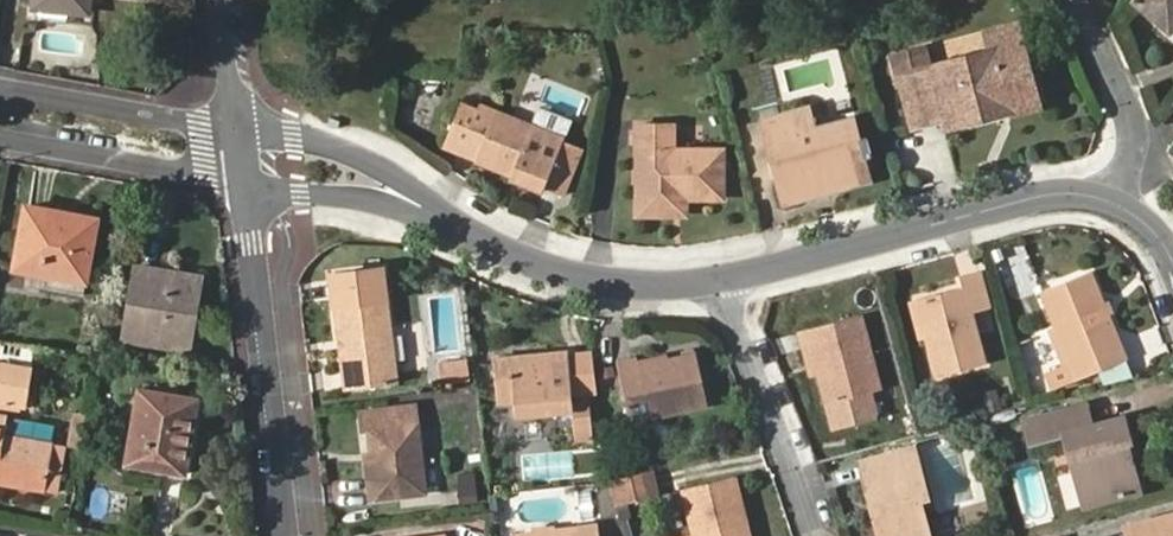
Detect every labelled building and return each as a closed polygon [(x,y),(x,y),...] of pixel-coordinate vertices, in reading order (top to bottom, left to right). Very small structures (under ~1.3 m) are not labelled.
[(34,8),(68,11),(86,13),(88,0),(34,0),(33,8),(34,8)] [(1170,30),(1172,27),(1172,0),(1134,0),(1170,30)] [(68,11),(34,8),(33,19),(67,22),(68,11)] [(941,67),(911,74),(924,125),(957,116),(960,125),(1053,101),(1038,44),(941,67)] [(906,53),(911,74),(941,67),(936,46),(906,53)] [(407,74),(407,80),(441,83),(441,76),(407,74)] [(441,83),(407,80),(406,97),(440,100),(441,83)] [(575,135),(505,107),(486,99),(484,105),(468,99),(451,141),(486,155),(520,168),(518,173),(552,187),(554,183),(573,190),(590,144),(574,138),(575,135)] [(820,179),(877,163),(876,158),(881,155),(877,136),(871,138),(865,118),(827,127),(821,107),(769,121),(774,138),(779,136),(783,153),(778,155),(784,175),(789,175),(794,193),(822,186),(820,179)] [(657,186),(647,185),(647,213),(683,213),(682,194),(698,194),(733,194),(733,145),(684,144),(683,118),(647,118),(647,164),(657,165),(657,186)] [(879,170),(877,163),(820,179),(822,186),(879,170)] [(647,164),(647,185),(657,186),(657,165),(647,164)] [(698,213),(698,194),(682,194),(683,213),(698,213)] [(26,208),(14,265),(83,278),(94,220),(26,208)] [(404,376),(390,259),(339,264),(352,381),(404,376)] [(186,347),(193,303),(186,302),(190,276),(136,267),(125,336),(183,346),(186,347)] [(923,296),(945,372),(992,359),(979,309),(996,304),(986,269),(963,275),(965,284),(923,296)] [(1063,388),(1088,378),(1136,359),(1101,270),(1052,289),(1066,321),(1081,361),(1073,364),(1057,371),(1063,388)] [(186,302),(193,303),(198,277),(190,276),(186,302)] [(821,346),(827,369),(836,402),(843,428),(874,420),(868,394),(877,391),(887,389),(867,313),(808,328),(813,347),(821,346)] [(1073,364),(1081,361),(1066,321),(1058,325),(1073,364)] [(1036,337),(1041,365),(1058,363),(1053,334),(1036,337)] [(818,371),(827,369),(821,346),(813,347),(818,371)] [(523,378),(526,398),(528,415),(581,409),(579,391),(574,349),(503,358),(506,380),(523,378)] [(671,352),(646,358),(647,367),(674,361),(671,352)] [(647,367),(646,358),(624,364),(638,421),(716,401),(704,353),(674,361),(647,367)] [(464,372),(479,371),(478,358),(463,360),(464,372)] [(24,405),(30,371),(0,366),(0,400),(24,405)] [(480,378),(479,371),(464,372),(464,380),(480,378)] [(509,400),(526,398),(523,378),(506,380),(509,400)] [(598,389),(579,391),(581,409),(582,420),(602,418),(598,389)] [(175,471),(184,472),(195,399),(137,390),(125,462),(175,471)] [(884,417),(877,391),(868,394),(874,420),(884,417)] [(375,427),(378,457),(371,458),(376,498),(433,490),(426,421),(424,403),(366,409),(368,427),(375,427)] [(1071,433),(1089,506),(1146,491),(1135,444),(1141,443),(1134,416),(1104,425),(1098,405),(1037,420),(1042,440),(1071,433)] [(43,491),(51,443),(4,434),(7,416),(0,415),(0,483),(43,491)] [(54,425),(7,416),(4,434),(51,443),(54,425)] [(602,418),(582,420),(585,438),(604,436),(602,418)] [(883,509),(890,535),(941,535),(931,497),(943,494),(931,446),(880,458),(893,507),(883,509)] [(871,461),(883,509),(893,507),(880,458),(871,461)] [(666,489),(660,467),(617,477),(623,500),(666,489)] [(753,510),(743,470),(692,483),(703,525),(684,530),(686,535),(752,535),(746,512),(753,510)] [(461,473),(461,500),(476,500),(476,473),(461,473)] [(753,510),(746,512),(752,535),(759,535),(753,510)] [(577,521),(558,523),(557,520),(543,522),(543,525),(524,528),(525,535),(602,535),(600,519),(577,521)] [(1140,531),(1141,535),(1172,535),(1172,522),(1140,531)]
